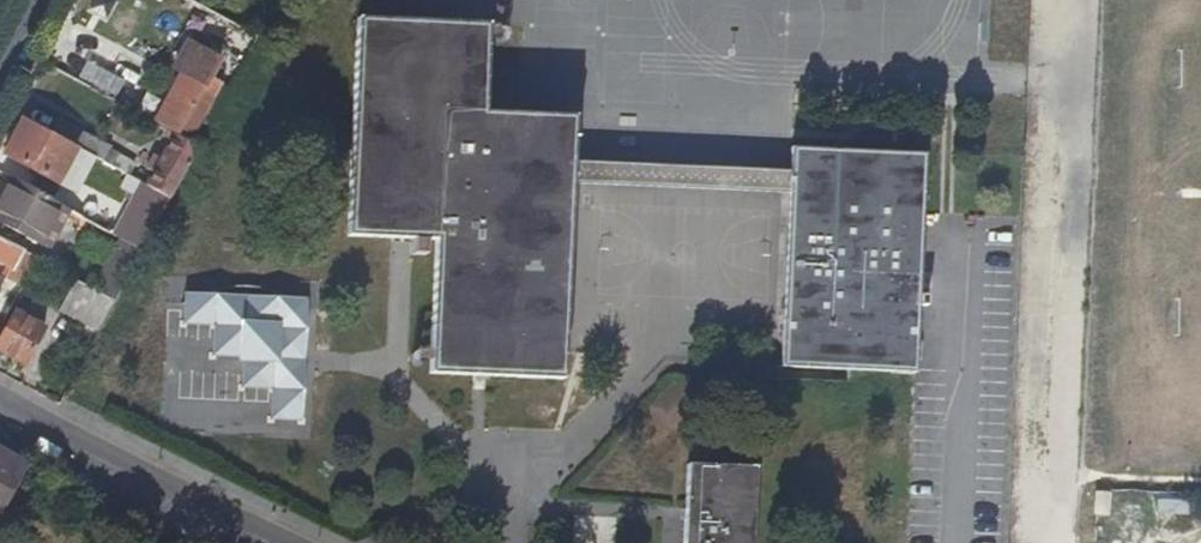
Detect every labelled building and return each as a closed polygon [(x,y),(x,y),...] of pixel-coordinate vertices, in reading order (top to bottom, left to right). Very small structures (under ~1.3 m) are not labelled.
[(494,22),(358,15),(349,232),(435,236),(429,370),(568,377),(577,183),(791,193),(783,369),(920,376),(931,153),(796,146),(795,170),(578,160),(581,113),(490,108),(494,22)] [(188,46),(175,71),(183,75),(216,93),(220,86),(208,80),(218,62),(188,46)] [(216,93),(183,75),(155,128),(176,139),(195,103),(199,106),(204,97),(220,105),(224,97),(216,93)] [(56,119),(49,134),(76,148),(131,178),(137,167),(112,154),(114,150),(56,119)] [(183,143),(196,150),(209,126),(196,119),(183,143)] [(49,134),(23,120),(1,162),(53,190),(76,148),(49,134)] [(170,199),(196,150),(183,143),(176,139),(148,188),(170,199)] [(9,180),(0,197),(0,227),(35,246),(57,206),(9,180)] [(144,185),(116,239),(141,252),(170,199),(148,188),(144,185)] [(141,252),(116,239),(89,290),(113,304),(141,252)] [(0,242),(0,281),(3,275),(22,284),(34,261),(0,242)] [(89,290),(73,282),(56,312),(96,334),(113,304),(89,290)] [(261,422),(296,423),(301,298),(175,293),(174,326),(204,327),(203,358),(230,359),(229,390),(262,392),(261,422)] [(0,344),(0,358),(24,370),(44,332),(14,316),(0,344)] [(22,469),(0,457),(0,510),(22,469)] [(687,466),(683,542),(750,542),(754,469),(687,466)] [(1093,493),(1092,515),(1118,516),(1119,494),(1093,493)] [(1157,516),(1189,515),(1188,500),(1157,501),(1157,516)] [(616,518),(575,516),(574,542),(615,542),(616,518)]
